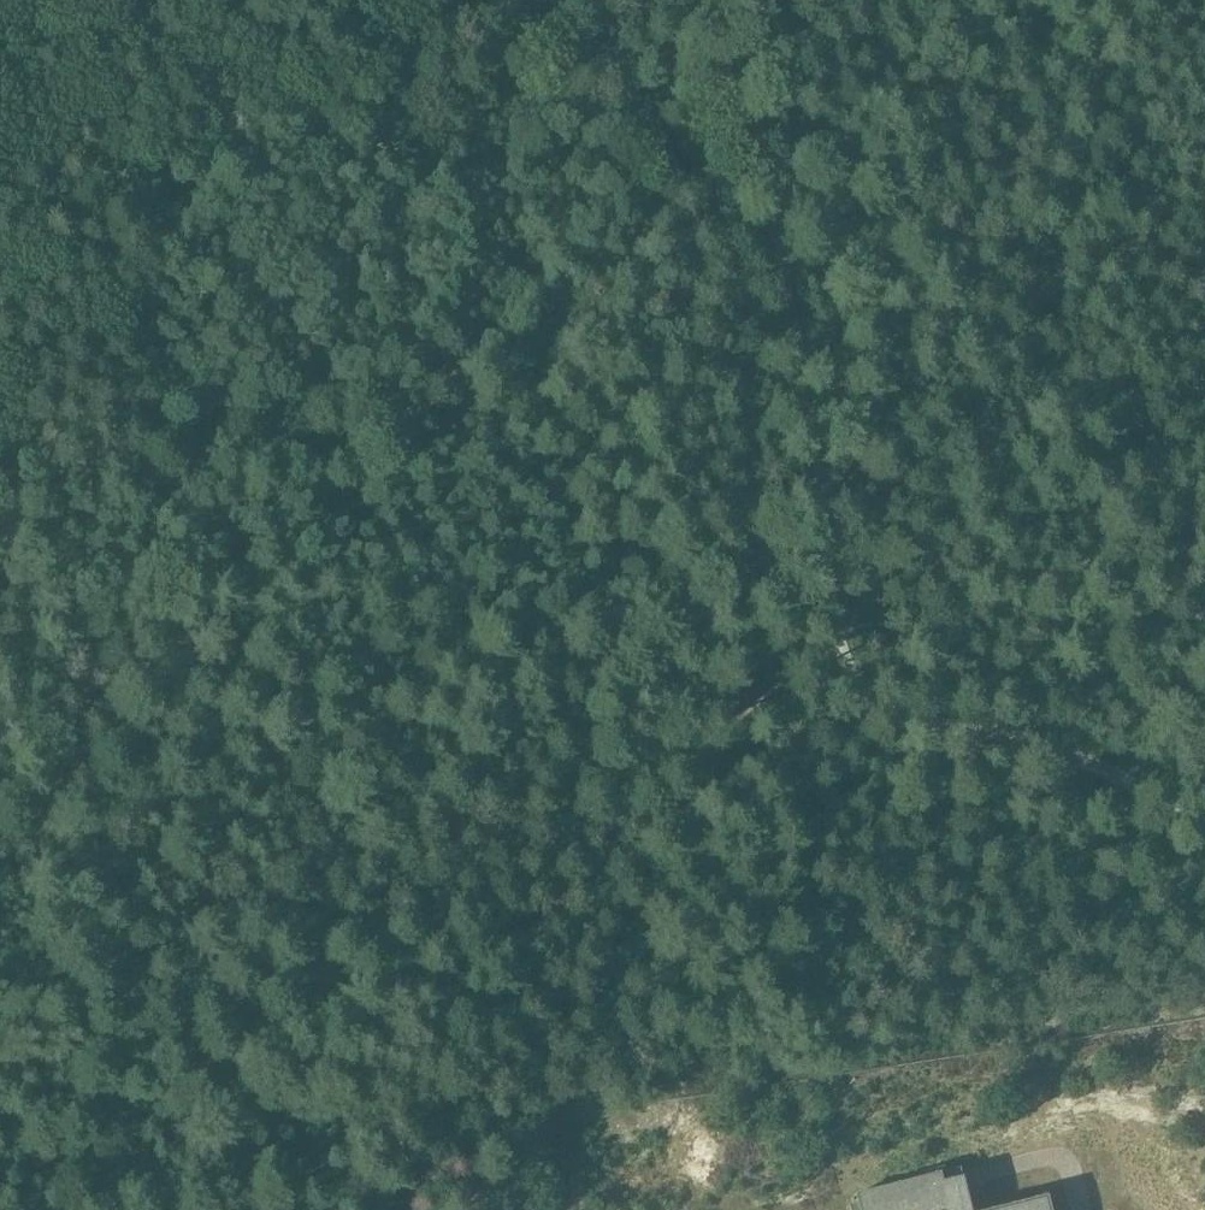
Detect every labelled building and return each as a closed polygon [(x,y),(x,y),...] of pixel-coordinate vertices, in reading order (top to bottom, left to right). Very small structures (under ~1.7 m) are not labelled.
[(943,1186),(940,1174),(857,1195),(859,1205),(851,1207),(852,1209),(964,1209),(959,1188),(945,1192),(943,1186)] [(1048,1197),(997,1209),(1051,1209),(1048,1197)]
